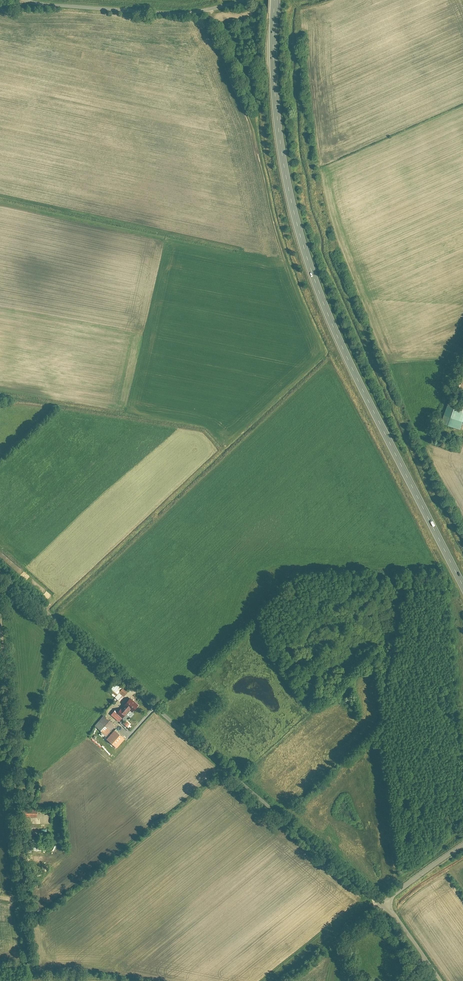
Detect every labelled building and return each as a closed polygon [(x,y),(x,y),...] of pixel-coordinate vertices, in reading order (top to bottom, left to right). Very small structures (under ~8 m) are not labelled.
[(462,414),(462,401),(446,396),(438,421),(459,427),(462,414)] [(115,717),(120,722),(131,710),(134,714),(140,708),(131,699),(126,705),(127,707),(122,713),(121,711),(115,717)] [(104,716),(94,727),(106,737),(116,726),(104,716)] [(109,742),(118,749),(125,739),(116,732),(109,742)] [(23,810),(23,820),(39,819),(39,809),(23,810)] [(41,834),(42,844),(56,844),(56,833),(41,834)] [(27,839),(27,851),(38,851),(38,839),(27,839)]
